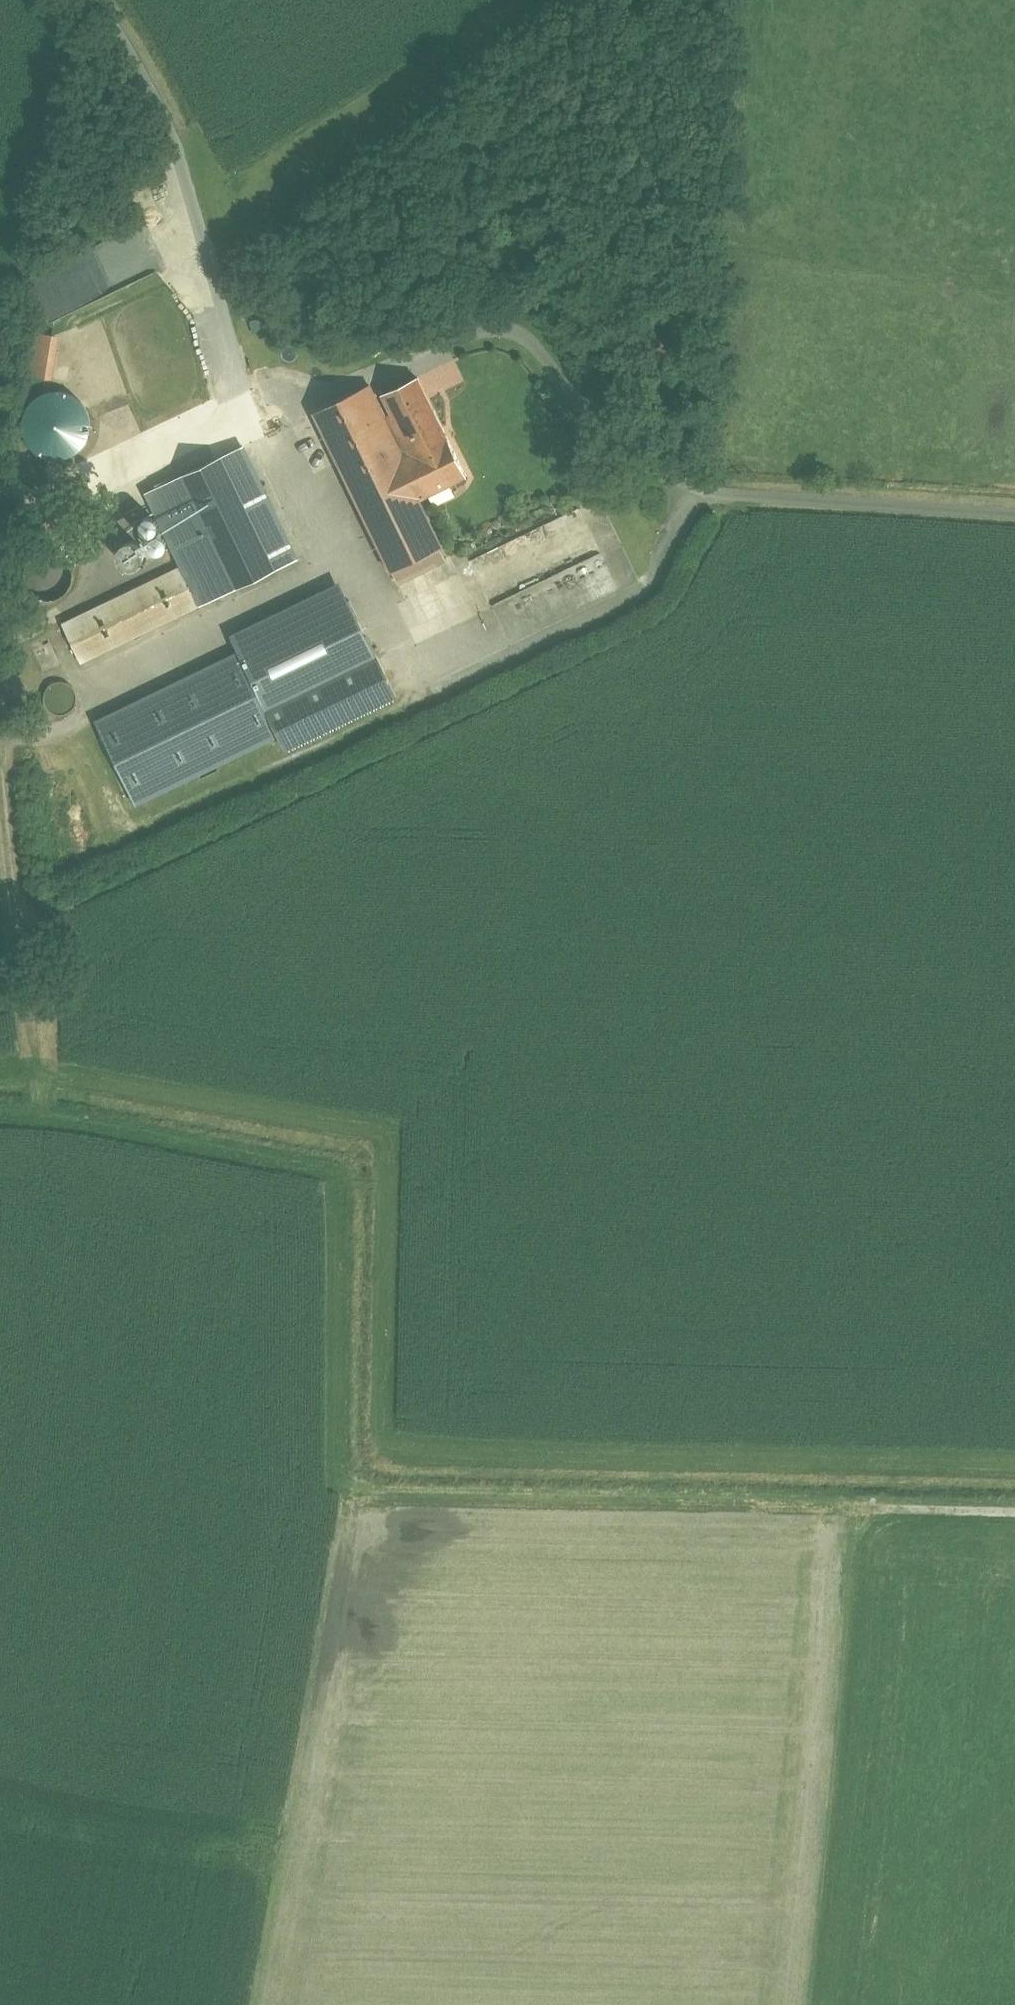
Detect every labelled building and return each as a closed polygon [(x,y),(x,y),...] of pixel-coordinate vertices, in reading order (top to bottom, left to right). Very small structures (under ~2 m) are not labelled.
[(466,476),(418,378),(384,394),(394,414),(432,493),(466,476)] [(386,418),(370,385),(316,411),(398,583),(447,559),(418,500),(432,493),(394,414),(386,418)] [(89,438),(91,424),(88,411),(81,400),(69,393),(56,391),(43,394),(32,401),(25,413),(23,426),(26,439),(33,450),(45,457),(58,459),(71,456),(82,449),(89,438)] [(243,446),(147,492),(183,567),(203,557),(221,595),(222,596),(297,560),(243,446)] [(158,529),(159,525),(158,522),(156,519),(153,517),(149,517),(146,517),(143,519),(141,522),(140,526),(141,529),(143,532),(146,534),(150,535),(153,534),(156,532),(158,529)] [(167,547),(167,543),(166,540),(164,537),(161,535),(158,534),(154,535),(151,537),(150,540),(149,544),(150,547),(152,550),(155,552),(158,553),(162,552),(165,550),(167,547)] [(145,557),(146,552),(145,547),(142,543),(138,540),(132,539),(127,540),(123,543),(120,547),(119,553),(120,558),(123,562),(128,565),(133,566),(138,565),(142,562),(145,557)] [(72,584),(73,575),(71,566),(66,558),(58,553),(49,551),(40,553),(32,559),(27,567),(26,576),(28,585),(33,593),(41,598),(50,599),(59,597),(67,592),(72,584)] [(183,567),(64,624),(82,662),(221,595),(203,557),(183,567)] [(349,600),(98,721),(97,721),(96,722),(136,804),(137,803),(136,803),(280,733),(268,708),(376,656),(349,600)] [(376,656),(268,708),(280,733),(288,750),(397,698),(376,656)] [(76,704),(78,698),(76,691),(72,686),(67,682),(61,681),(54,683),(49,686),(45,692),(44,698),(46,705),(49,710),(55,713),(61,714),(68,713),(73,709),(76,704)]
